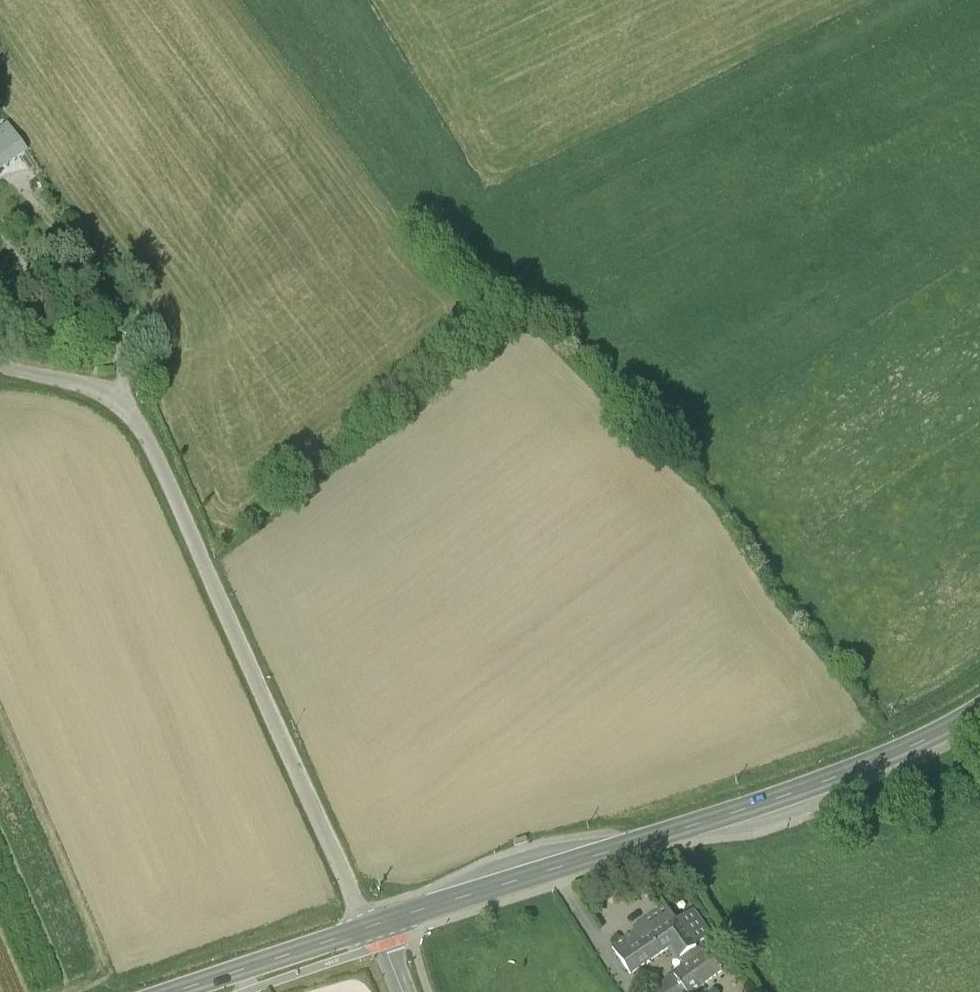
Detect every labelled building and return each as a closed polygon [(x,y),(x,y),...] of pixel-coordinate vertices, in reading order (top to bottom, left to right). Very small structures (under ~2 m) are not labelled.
[(0,133),(0,171),(25,153),(7,128),(0,133)] [(635,930),(611,946),(630,974),(668,948),(677,960),(679,959),(697,947),(695,944),(712,933),(693,908),(676,918),(666,904),(632,926),(635,930)] [(697,947),(679,959),(682,963),(702,950),(699,946),(697,947)] [(682,963),(671,971),(673,973),(652,987),(656,991),(695,991),(723,971),(706,947),(702,950),(682,963)]
